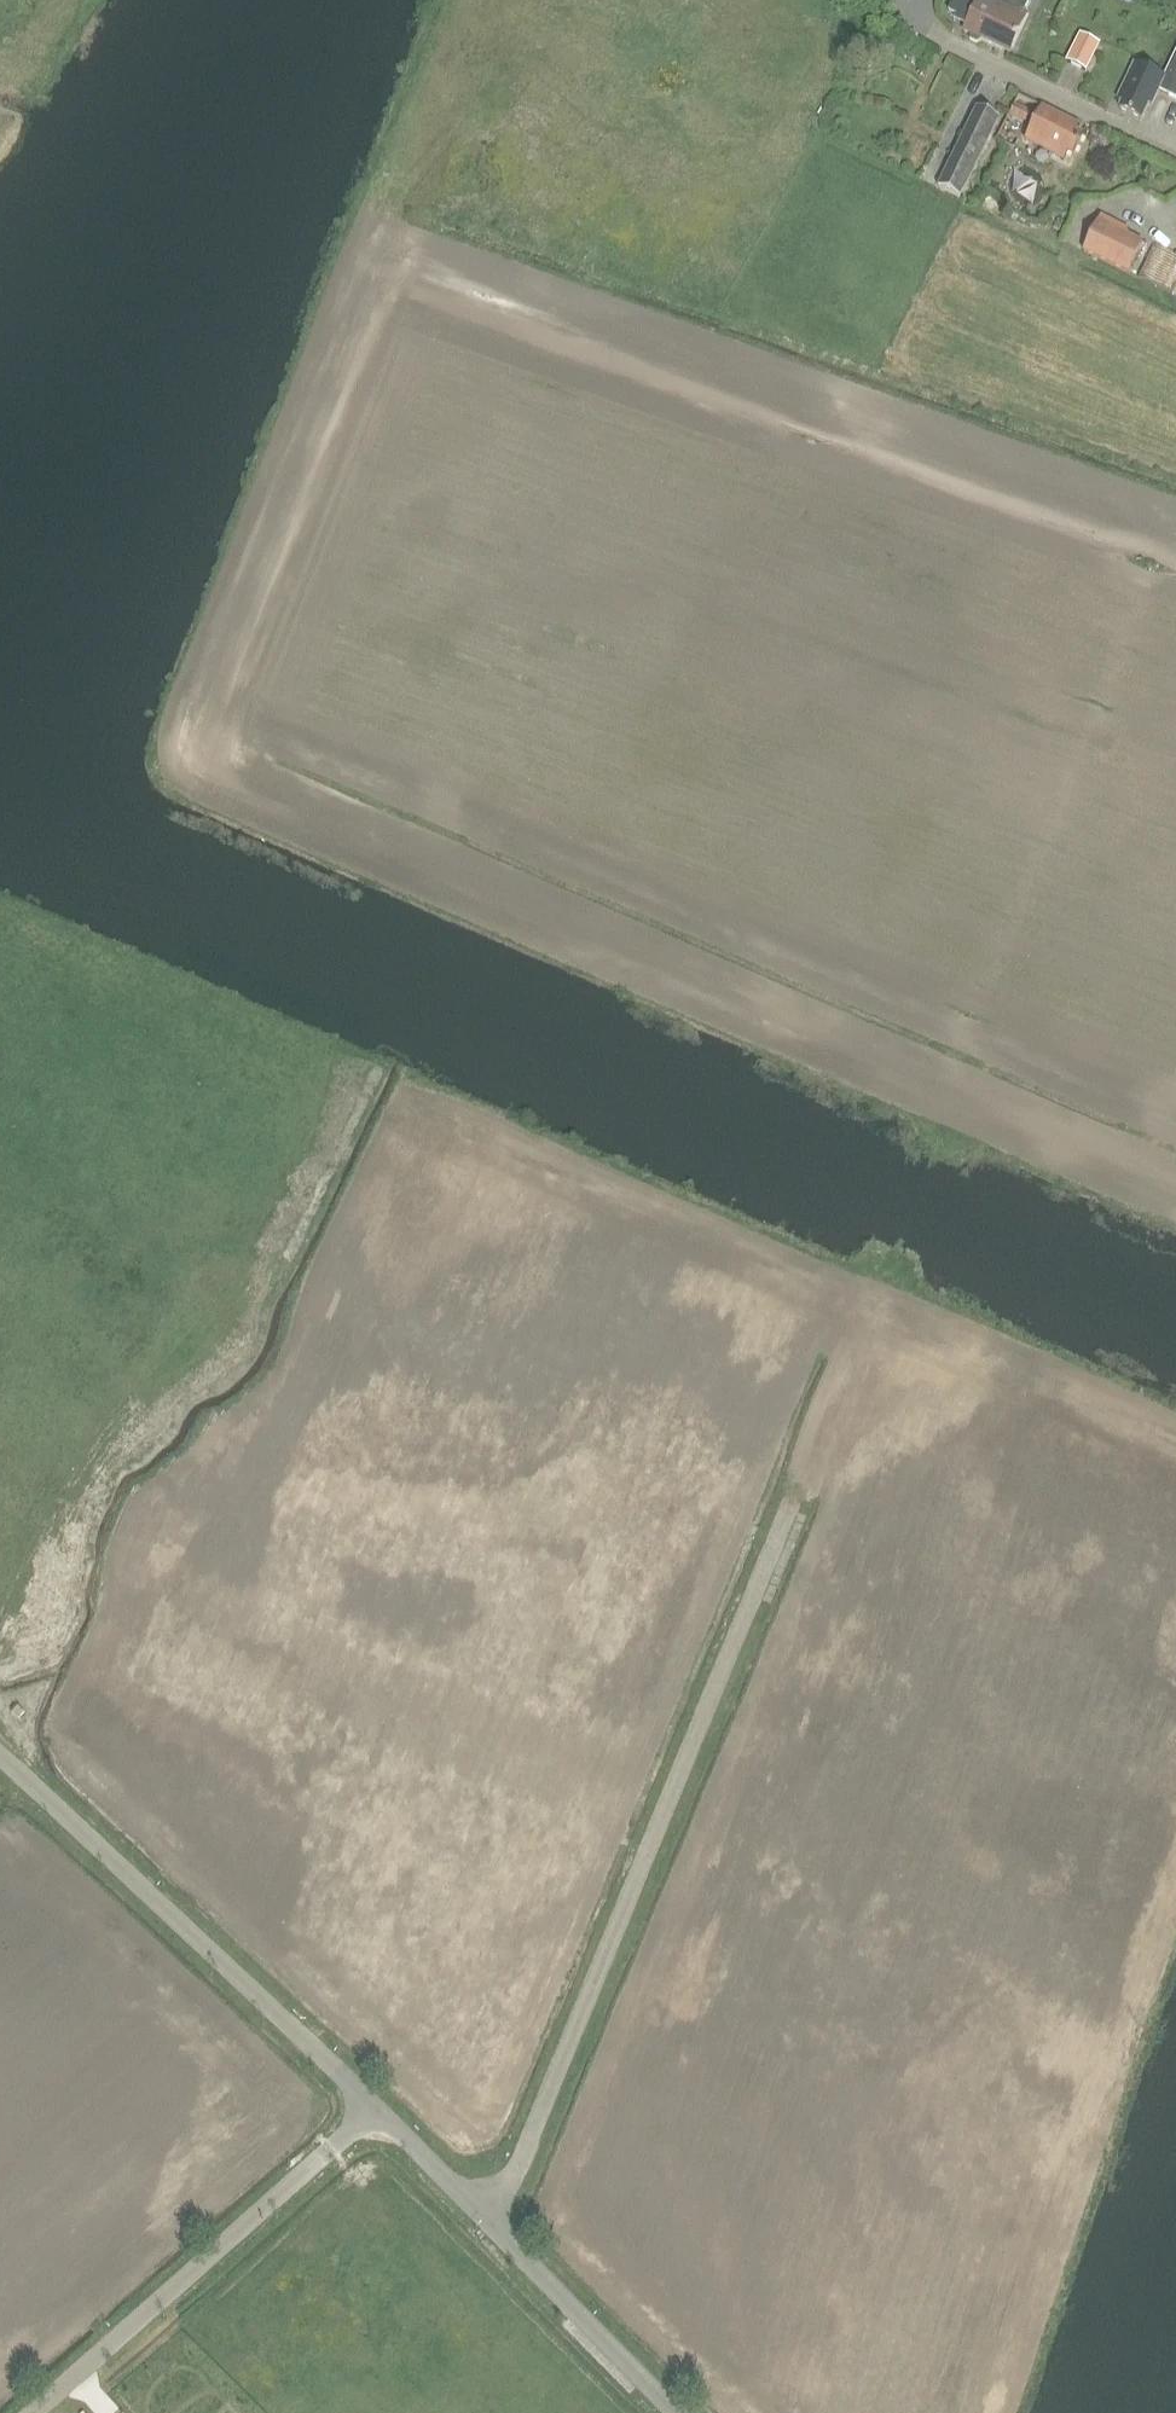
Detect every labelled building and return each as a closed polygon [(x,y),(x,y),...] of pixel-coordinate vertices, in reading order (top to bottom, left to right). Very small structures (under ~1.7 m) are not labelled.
[(1024,12),(1029,1),(1027,0),(954,0),(948,12),(956,16),(954,20),(966,26),(964,31),(969,33),(970,41),(977,44),(983,40),(1010,53),(1028,14),(1024,12)] [(1080,35),(1068,61),(1086,70),(1098,44),(1080,35)] [(1171,62),(1165,76),(1135,62),(1118,99),(1123,102),(1120,109),(1141,119),(1149,103),(1152,105),(1159,90),(1175,98),(1175,65),(1171,62)] [(1015,105),(1010,115),(1025,122),(1030,112),(1015,105)] [(1073,154),(1082,136),(1075,133),(1079,126),(1043,108),(1027,139),(1064,158),(1068,151),(1073,154)] [(977,109),(939,188),(960,198),(998,119),(977,109)] [(1101,219),(1084,253),(1127,274),(1142,245),(1125,236),(1128,232),(1101,219)] [(1175,290),(1175,257),(1148,247),(1137,280),(1175,293),(1175,290)]
